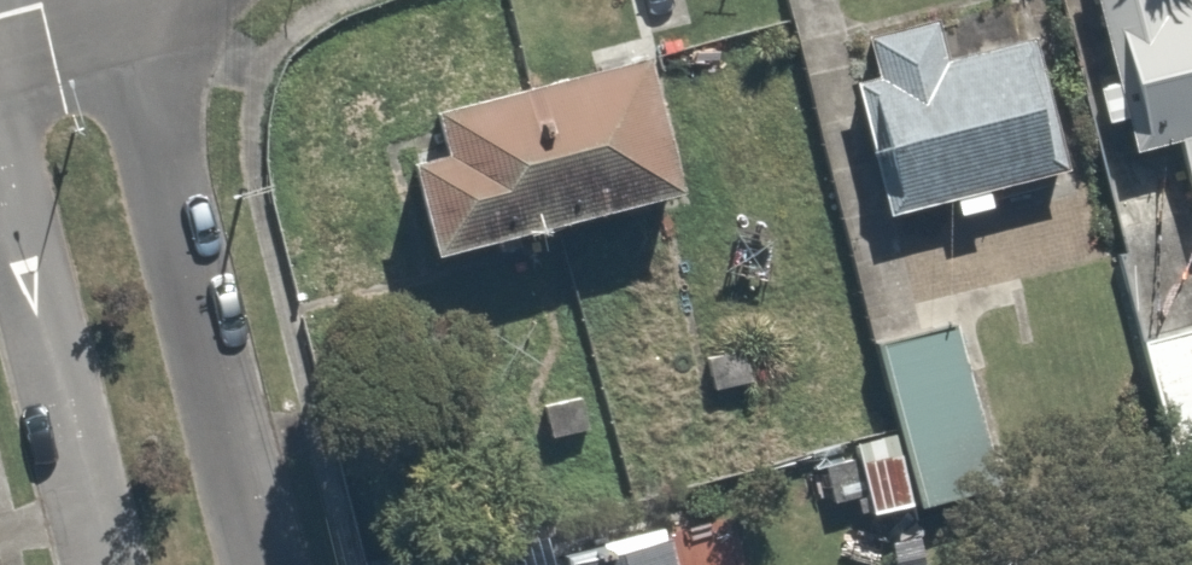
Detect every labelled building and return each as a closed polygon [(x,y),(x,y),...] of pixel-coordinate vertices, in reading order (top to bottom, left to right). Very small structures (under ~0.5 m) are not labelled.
[(1135,142),(1175,132),(1191,128),(1191,0),(1101,0),(1135,142)] [(879,66),(853,72),(889,214),(954,198),(959,218),(1000,208),(993,183),(1069,164),(1035,33),(983,47),(971,1),(868,27),(879,66)] [(411,157),(437,256),(684,191),(646,45),(432,100),(444,148),(411,157)] [(1175,132),(1191,204),(1191,128),(1175,132)] [(1142,331),(1167,425),(1191,418),(1191,317),(1142,331)] [(1012,490),(965,320),(876,343),(898,421),(846,436),(872,529),(1012,490)] [(552,545),(557,564),(699,564),(685,510),(552,545)]
